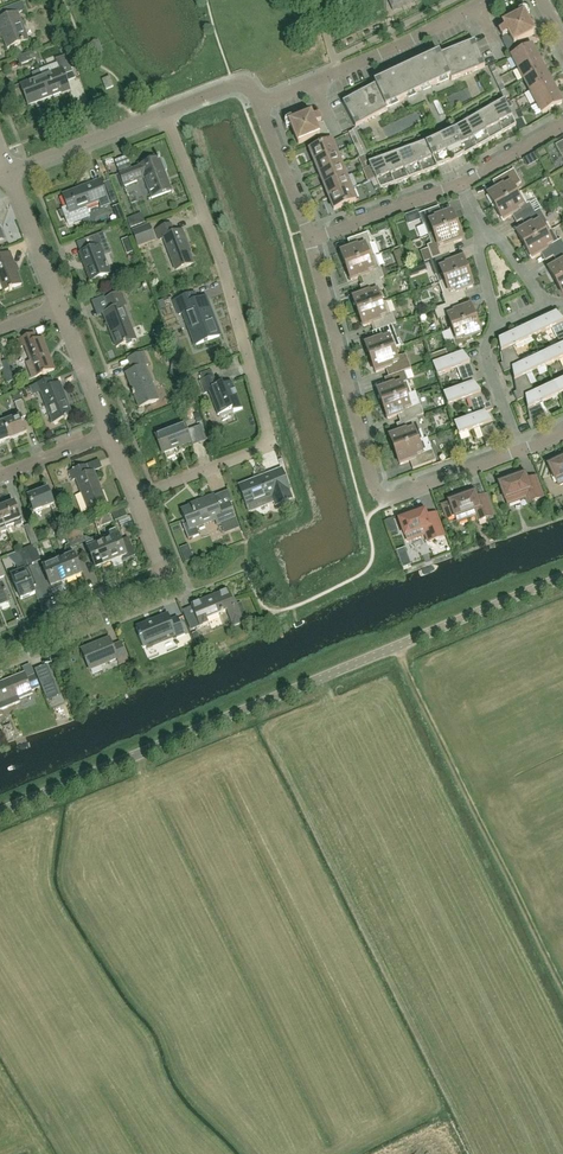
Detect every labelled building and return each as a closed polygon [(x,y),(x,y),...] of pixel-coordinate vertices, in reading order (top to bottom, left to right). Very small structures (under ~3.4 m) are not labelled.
[(415,1),(415,0),(389,0),(393,11),(398,9),(415,1)] [(18,14),(25,11),(22,3),(7,9),(10,17),(0,20),(0,33),(0,35),(2,34),(8,48),(7,48),(7,49),(21,44),(22,45),(24,44),(24,43),(28,41),(18,14)] [(518,49),(516,44),(534,34),(526,18),(530,15),(528,12),(527,11),(526,10),(525,10),(524,10),(523,10),(522,10),(518,12),(520,16),(503,25),(505,29),(499,32),(503,38),(504,39),(502,40),(508,54),(518,49)] [(485,68),(475,43),(441,56),(450,79),(451,81),(485,68)] [(538,58),(532,47),(511,57),(518,69),(538,58)] [(36,60),(33,52),(18,58),(20,66),(36,60)] [(387,108),(450,79),(441,56),(439,54),(374,84),(375,87),(387,108)] [(71,92),(65,77),(74,74),(67,56),(56,60),(60,70),(41,77),(50,99),(61,95),(62,95),(71,92)] [(544,70),(538,58),(518,69),(524,80),(544,70)] [(550,81),(544,70),(524,80),(530,92),(550,81)] [(50,99),(41,77),(39,72),(32,74),(34,80),(20,85),(29,107),(50,99)] [(114,87),(110,78),(103,81),(107,90),(114,87)] [(556,92),(550,81),(530,92),(536,103),(556,92)] [(355,128),(388,111),(386,109),(387,108),(375,87),(343,104),(355,128)] [(562,104),(556,92),(536,103),(542,115),(562,104)] [(515,122),(509,109),(505,102),(496,106),(494,103),(489,105),(491,109),(505,132),(516,126),(515,122)] [(429,107),(434,120),(443,117),(437,103),(429,107)] [(519,120),(513,107),(509,109),(515,122),(519,120)] [(505,132),(491,109),(483,114),(481,110),(476,113),(478,117),(492,140),(505,132)] [(330,137),(323,124),(321,125),(321,123),(319,117),(313,119),(311,115),(293,122),(291,118),(288,120),(287,120),(286,121),(285,122),(285,123),(285,124),(285,125),(287,129),(291,127),(298,145),(317,137),(320,142),(330,137)] [(492,140),(478,117),(470,121),(468,118),(463,120),(465,124),(479,148),(492,140)] [(479,148),(465,124),(457,129),(455,125),(451,127),(466,155),(479,148)] [(466,155),(451,127),(447,130),(449,135),(440,139),(451,164),(466,155)] [(349,134),(355,146),(359,144),(353,132),(349,134)] [(451,164),(440,139),(431,144),(428,139),(423,140),(434,170),(451,164)] [(434,170),(423,140),(419,142),(421,146),(412,149),(421,175),(434,170)] [(337,154),(332,142),(309,151),(314,163),(337,154)] [(421,175),(412,149),(410,145),(405,147),(407,151),(397,154),(407,180),(421,175)] [(407,180),(397,154),(396,150),(391,152),(392,156),(383,159),(393,185),(407,180)] [(342,166),(337,154),(314,163),(319,175),(342,166)] [(393,185),(383,159),(382,156),(377,157),(378,161),(369,165),(372,173),(375,179),(380,189),(380,190),(393,185)] [(168,182),(165,173),(167,170),(163,161),(160,160),(159,159),(158,159),(153,157),(147,159),(145,164),(139,166),(139,167),(119,175),(124,187),(137,182),(136,180),(143,177),(151,199),(172,191),(169,181),(168,182)] [(347,178),(342,166),(319,175),(324,187),(347,178)] [(513,190),(521,183),(514,170),(492,183),(497,190),(488,195),(495,208),(516,196),(513,190)] [(365,173),(350,176),(351,183),(367,180),(365,173)] [(351,189),(347,178),(324,187),(329,198),(351,189)] [(380,189),(375,179),(371,181),(376,191),(380,189)] [(68,208),(63,210),(69,226),(90,218),(87,208),(100,203),(101,208),(110,204),(101,181),(63,195),(68,208)] [(113,203),(118,201),(110,182),(105,184),(113,203)] [(356,202),(351,189),(329,198),(334,211),(356,202)] [(535,213),(529,204),(528,204),(522,193),(516,196),(495,208),(503,222),(512,217),(516,224),(521,221),(535,213)] [(442,232),(457,227),(452,212),(442,216),(439,208),(419,215),(423,226),(424,225),(429,237),(434,235),(442,232)] [(552,231),(547,224),(540,210),(535,213),(521,221),(526,228),(517,233),(524,247),(545,234),(552,231)] [(138,248),(156,242),(150,225),(132,231),(138,248)] [(194,264),(185,241),(186,240),(182,231),(174,234),(171,225),(155,231),(159,240),(163,239),(176,271),(194,264)] [(452,245),(462,241),(457,227),(442,232),(434,235),(429,237),(428,237),(431,245),(427,247),(432,261),(449,255),(455,253),(452,245)] [(80,254),(91,281),(110,274),(103,255),(110,252),(103,233),(92,238),(96,248),(80,254)] [(375,256),(372,249),(373,248),(368,234),(348,241),(351,249),(341,253),(346,267),(375,256)] [(383,248),(389,246),(387,234),(381,236),(383,248)] [(561,240),(552,246),(545,234),(524,247),(532,260),(541,255),(545,262),(553,257),(562,251),(562,244),(561,240)] [(122,241),(127,255),(134,252),(129,238),(122,241)] [(0,250),(0,292),(3,290),(4,292),(9,290),(10,292),(13,291),(12,289),(22,285),(10,254),(4,257),(2,250),(0,250)] [(562,279),(562,251),(553,257),(557,265),(548,270),(556,283),(562,279)] [(468,273),(462,259),(452,262),(449,255),(432,261),(430,262),(435,276),(437,276),(439,283),(468,273)] [(384,279),(380,268),(380,269),(375,256),(346,267),(351,281),(361,278),(364,286),(380,280),(384,279)] [(463,291),(473,288),(468,273),(439,283),(444,296),(442,296),(446,306),(457,302),(466,299),(463,291)] [(381,305),(377,293),(384,290),(380,280),(364,286),(360,287),(363,295),(353,299),(358,313),(381,305)] [(111,331),(110,331),(116,348),(126,344),(126,343),(136,339),(120,297),(123,296),(122,293),(105,300),(110,312),(103,314),(107,324),(105,325),(105,326),(109,324),(111,331)] [(212,323),(203,299),(196,302),(193,294),(174,302),(179,315),(185,313),(197,345),(219,336),(213,322),(212,323)] [(478,294),(470,297),(473,305),(481,302),(478,294)] [(526,294),(514,297),(516,309),(529,306),(526,294)] [(475,321),(470,306),(460,310),(457,302),(446,306),(434,310),(438,321),(448,317),(452,329),(475,321)] [(396,325),(392,314),(391,315),(387,303),(381,305),(358,313),(364,327),(373,324),(376,332),(392,326),(396,325)] [(556,313),(527,327),(533,338),(552,329),(560,346),(562,345),(562,322),(556,313)] [(480,335),(475,321),(452,329),(450,330),(454,341),(453,341),(456,348),(472,342),(471,339),(480,335)] [(400,339),(397,340),(392,326),(376,332),(372,333),(375,341),(365,345),(371,359),(393,351),(394,351),(403,347),(400,339)] [(521,365),(513,348),(533,338),(527,327),(499,340),(503,364),(500,366),(504,374),(512,370),(521,365)] [(55,370),(43,340),(37,342),(34,335),(19,341),(21,348),(25,346),(31,362),(26,364),(32,379),(43,375),(43,376),(45,375),(45,374),(55,370)] [(560,346),(541,356),(546,367),(562,359),(562,345),(560,346)] [(412,370),(406,355),(396,358),(394,351),(393,351),(371,359),(376,374),(386,370),(388,378),(404,372),(412,370)] [(430,357),(433,365),(449,359),(446,351),(430,357)] [(158,401),(145,367),(148,366),(143,353),(128,359),(133,371),(126,374),(133,392),(132,393),(133,396),(134,395),(139,408),(158,401)] [(462,354),(449,359),(433,365),(437,377),(458,369),(464,387),(474,384),(482,381),(480,373),(477,374),(464,353),(462,354)] [(534,393),(526,376),(546,367),(541,356),(521,365),(512,370),(516,393),(514,394),(517,402),(526,398),(534,393)] [(2,372),(8,385),(15,382),(7,362),(0,365),(0,364),(0,372),(2,372)] [(243,409),(232,383),(223,386),(222,383),(217,385),(211,371),(200,375),(202,380),(199,381),(204,394),(210,392),(219,415),(232,410),(233,413),(243,409)] [(412,395),(412,394),(407,382),(408,382),(404,372),(388,378),(384,379),(387,387),(378,391),(383,405),(412,395)] [(37,394),(41,392),(53,424),(64,420),(65,421),(67,420),(67,419),(72,417),(60,385),(55,387),(52,380),(34,387),(37,394)] [(554,384),(559,395),(562,394),(562,380),(554,384)] [(488,404),(474,384),(464,387),(443,395),(448,406),(468,399),(475,417),(485,414),(493,411),(490,403),(488,404)] [(548,422),(540,405),(559,395),(554,384),(534,393),(526,398),(530,422),(527,423),(531,431),(548,422)] [(424,416),(419,401),(415,393),(412,394),(412,395),(383,405),(388,420),(398,416),(401,424),(416,418),(424,416)] [(10,440),(27,434),(21,419),(28,416),(22,401),(15,404),(20,417),(4,423),(10,440)] [(498,433),(485,414),(475,417),(454,424),(459,436),(479,428),(486,447),(504,440),(501,432),(498,433)] [(424,441),(421,433),(422,433),(416,418),(401,424),(396,425),(399,433),(390,437),(395,451),(424,441)] [(4,423),(0,425),(0,444),(10,440),(4,423)] [(198,440),(194,428),(187,431),(184,424),(155,435),(162,454),(198,440)] [(436,462),(431,447),(428,439),(424,441),(395,451),(400,466),(410,462),(413,470),(436,462)] [(547,462),(558,485),(562,483),(562,455),(547,462)] [(107,506),(94,472),(89,474),(86,466),(69,473),(72,481),(76,479),(89,512),(99,509),(101,509),(101,508),(107,506)] [(290,490),(282,471),(269,475),(262,478),(262,479),(256,482),(256,480),(239,487),(247,507),(265,500),(273,497),(276,507),(292,500),(288,491),(290,490)] [(543,498),(535,477),(526,481),(523,472),(499,480),(507,504),(526,498),(528,504),(543,498)] [(53,503),(48,490),(28,498),(34,512),(34,513),(51,507),(53,512),(57,522),(58,522),(60,528),(68,525),(65,519),(67,518),(65,512),(60,501),(53,503)] [(493,517),(485,496),(476,499),(473,490),(449,499),(450,502),(441,506),(446,522),(456,518),(457,523),(476,516),(478,522),(493,517)] [(220,508),(216,499),(203,503),(203,501),(190,506),(191,508),(183,511),(183,512),(187,525),(183,526),(189,540),(199,536),(196,528),(216,520),(218,525),(235,519),(230,504),(220,508)] [(18,512),(14,503),(0,509),(0,511),(6,528),(15,525),(16,528),(23,526),(18,512)] [(444,537),(435,514),(426,517),(422,508),(398,517),(407,541),(426,534),(429,542),(444,537)] [(115,515),(118,535),(131,533),(128,513),(115,515)] [(113,523),(111,519),(110,516),(102,519),(94,522),(96,527),(97,529),(104,527),(113,523)] [(392,518),(385,521),(390,534),(397,531),(392,518)] [(28,537),(32,547),(35,546),(39,544),(36,536),(31,525),(25,527),(28,537)] [(79,528),(72,531),(78,546),(85,543),(83,536),(79,528)] [(126,541),(121,543),(116,530),(108,533),(109,536),(101,539),(111,563),(123,558),(124,560),(135,556),(130,545),(128,546),(126,541)] [(72,531),(64,534),(69,545),(71,549),(78,546),(72,531)] [(111,563),(101,539),(97,541),(94,539),(92,540),(87,538),(84,539),(88,549),(96,569),(111,563)] [(69,545),(66,547),(65,554),(66,558),(58,561),(66,581),(82,575),(74,555),(73,555),(71,551),(71,549),(69,545)] [(35,546),(32,547),(31,547),(27,549),(33,564),(41,561),(39,556),(35,546)] [(27,566),(33,564),(27,549),(18,552),(23,564),(16,567),(19,572),(11,575),(21,600),(35,594),(32,587),(35,586),(27,566)] [(192,554),(183,558),(185,563),(194,560),(192,554)] [(66,581),(58,561),(50,565),(48,561),(41,564),(43,568),(51,588),(52,587),(53,590),(62,586),(61,583),(66,581)] [(2,585),(0,586),(0,608),(10,604),(2,585)] [(244,622),(236,602),(233,603),(228,591),(191,606),(194,613),(198,622),(200,627),(200,628),(209,625),(207,620),(227,612),(233,627),(244,622)] [(176,639),(184,635),(180,626),(178,619),(170,622),(168,615),(137,628),(140,635),(139,636),(144,648),(174,636),(176,639)] [(198,622),(188,626),(190,631),(200,627),(198,622)] [(128,662),(121,644),(117,646),(113,647),(110,639),(82,650),(86,662),(90,670),(117,659),(120,665),(128,662)] [(58,696),(46,667),(35,671),(47,700),(58,696)] [(40,688),(36,677),(27,680),(24,674),(0,684),(0,711),(20,703),(18,700),(33,694),(31,691),(40,688)] [(61,722),(71,719),(66,704),(57,707),(61,722)]
